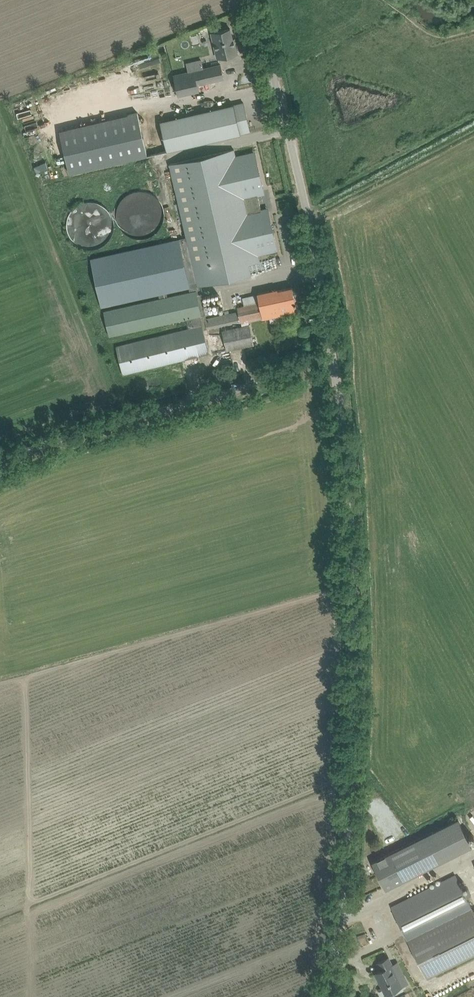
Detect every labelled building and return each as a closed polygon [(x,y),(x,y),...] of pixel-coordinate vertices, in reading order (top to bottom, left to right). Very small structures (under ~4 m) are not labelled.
[(218,57),(217,57),(217,58),(238,53),(234,38),(232,38),(230,28),(212,32),(212,33),(213,33),(218,57)] [(199,90),(197,84),(224,78),(221,64),(204,68),(202,59),(186,63),(188,72),(174,75),(178,95),(199,90)] [(139,98),(78,112),(90,161),(151,147),(139,98)] [(251,131),(244,101),(160,121),(167,151),(251,131)] [(235,149),(169,164),(186,237),(178,239),(174,240),(90,258),(101,306),(159,294),(159,297),(103,310),(109,335),(200,315),(202,324),(117,344),(122,364),(124,374),(209,353),(207,343),(204,331),(203,329),(207,328),(234,322),(232,312),(214,316),(206,318),(199,286),(252,274),(249,264),(260,261),(259,255),(278,251),(268,207),(261,208),(258,196),(265,194),(255,150),(236,155),(235,149)] [(50,180),(50,185),(77,181),(76,176),(50,180)] [(166,226),(153,188),(116,201),(130,239),(166,226)] [(73,236),(98,250),(118,216),(83,196),(66,225),(76,231),(73,236)] [(237,306),(240,320),(262,316),(263,319),(288,314),(297,311),(296,304),(296,302),(295,302),(292,287),(278,290),(278,289),(268,291),(258,293),(260,302),(237,306)] [(254,345),(249,325),(222,331),(227,351),(254,345)] [(402,877),(427,865),(415,841),(375,860),(372,862),(386,889),(389,888),(403,881),(402,877)] [(423,970),(473,945),(473,912),(455,875),(391,907),(423,970)] [(398,978),(391,965),(392,965),(389,957),(378,963),(381,970),(375,973),(386,994),(400,987),(396,979),(398,978)]
